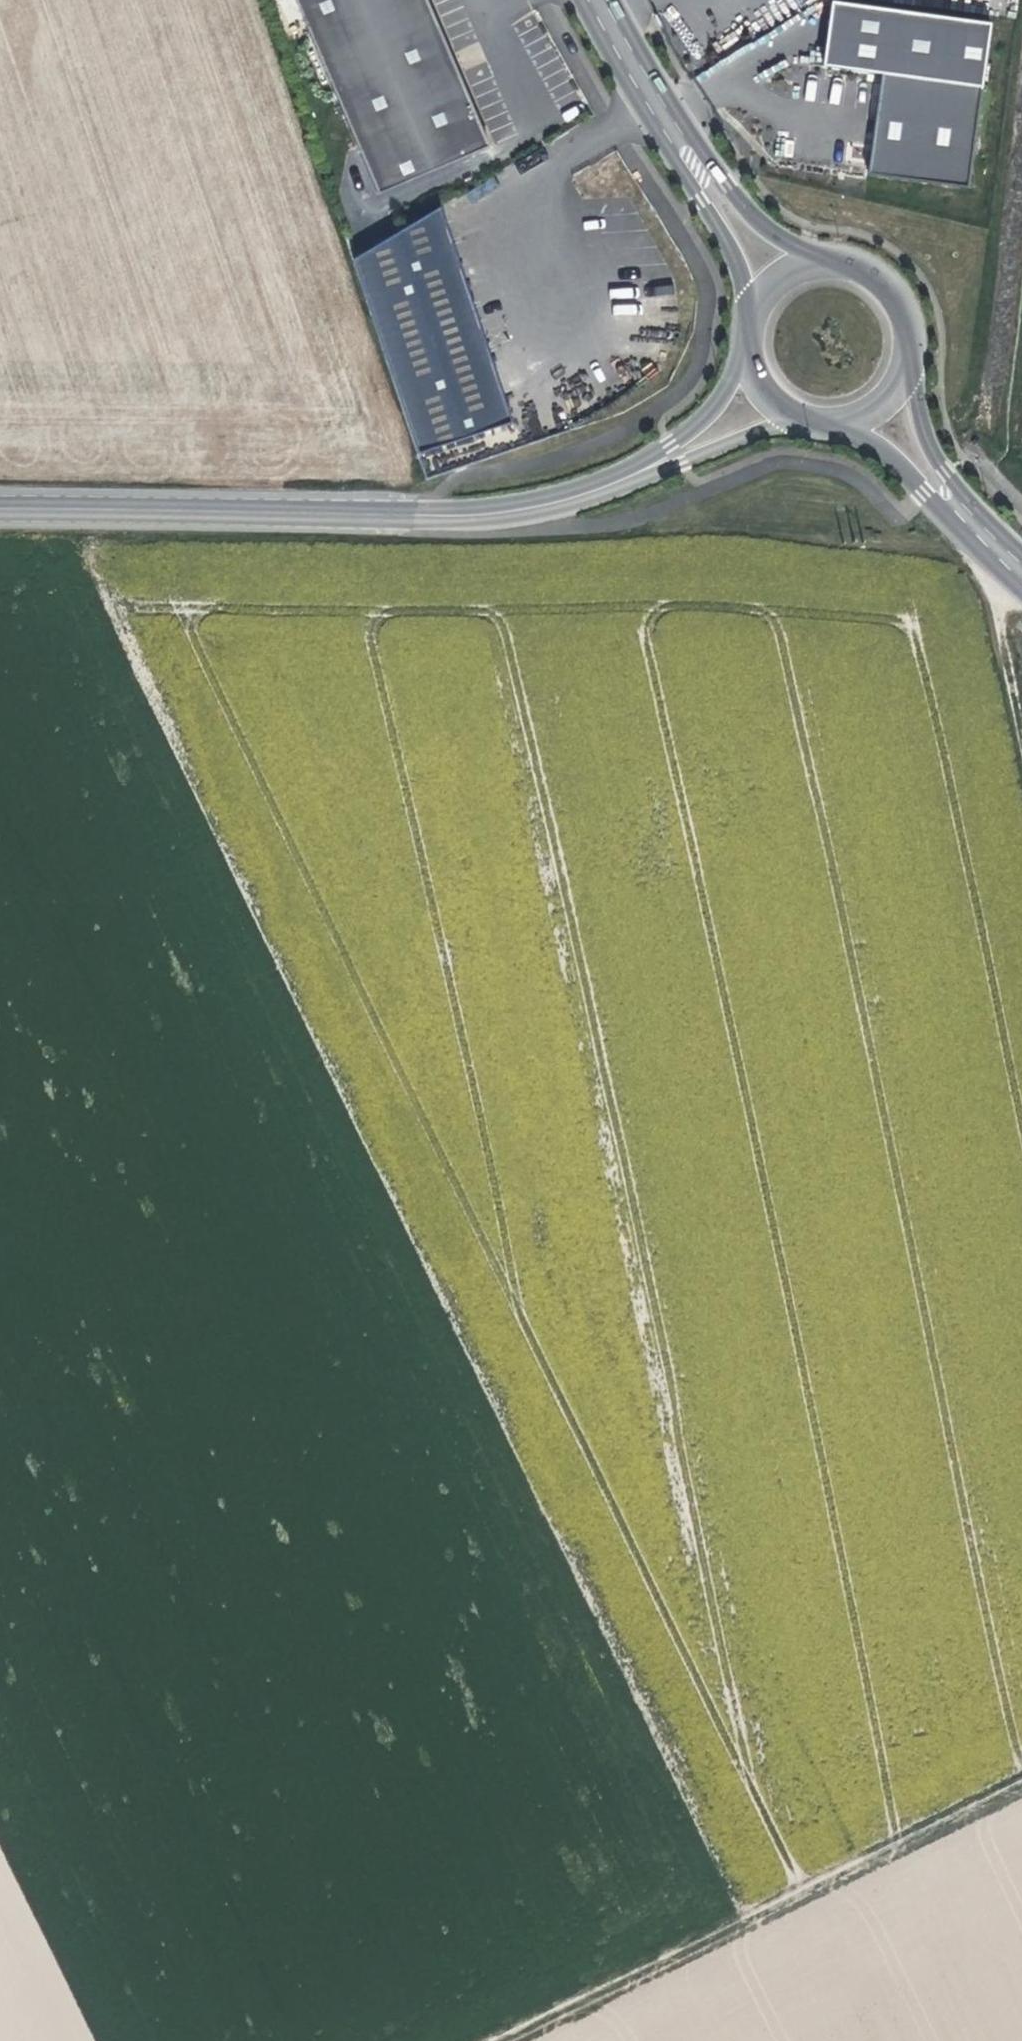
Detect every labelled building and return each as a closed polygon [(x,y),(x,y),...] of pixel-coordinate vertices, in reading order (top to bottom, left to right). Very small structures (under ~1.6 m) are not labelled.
[(334,72),(438,30),(426,0),(302,0),(334,72)] [(990,25),(831,3),(822,66),(881,74),(875,114),(867,175),(968,189),(990,25)] [(334,72),(378,195),(489,148),(438,30),(334,72)] [(440,208),(352,261),(417,455),(509,424),(477,326),(440,208)]
